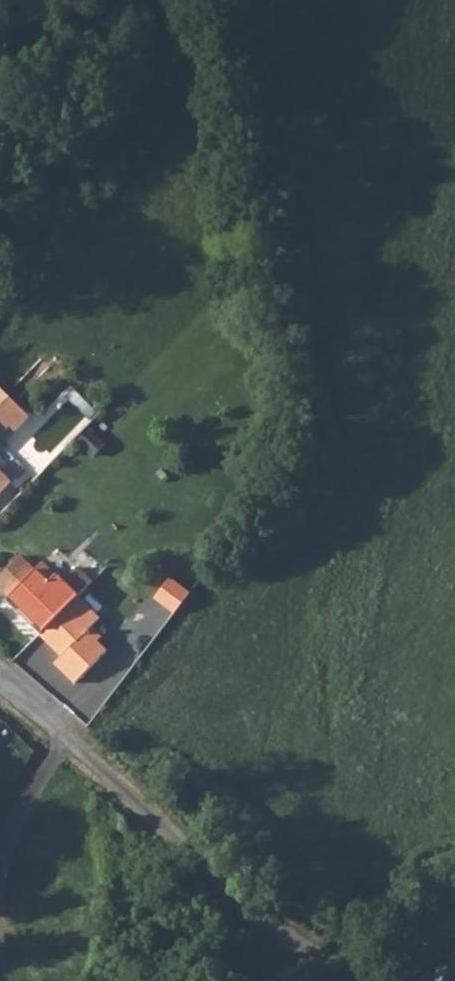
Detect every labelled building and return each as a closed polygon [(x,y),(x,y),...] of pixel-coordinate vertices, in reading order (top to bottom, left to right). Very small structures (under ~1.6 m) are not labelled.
[(10,424),(15,429),(30,414),(0,385),(0,434),(10,424)] [(12,480),(0,468),(0,492),(12,480)] [(43,562),(35,570),(21,556),(0,577),(0,588),(43,630),(77,596),(63,583),(43,562)] [(92,582),(78,568),(63,583),(77,596),(92,582)] [(169,579),(154,599),(174,614),(189,594),(169,579)] [(87,631),(99,618),(77,596),(43,630),(39,634),(61,656),(54,662),(74,682),(106,650),(87,631)] [(79,711),(90,720),(110,696),(99,687),(79,711)]
